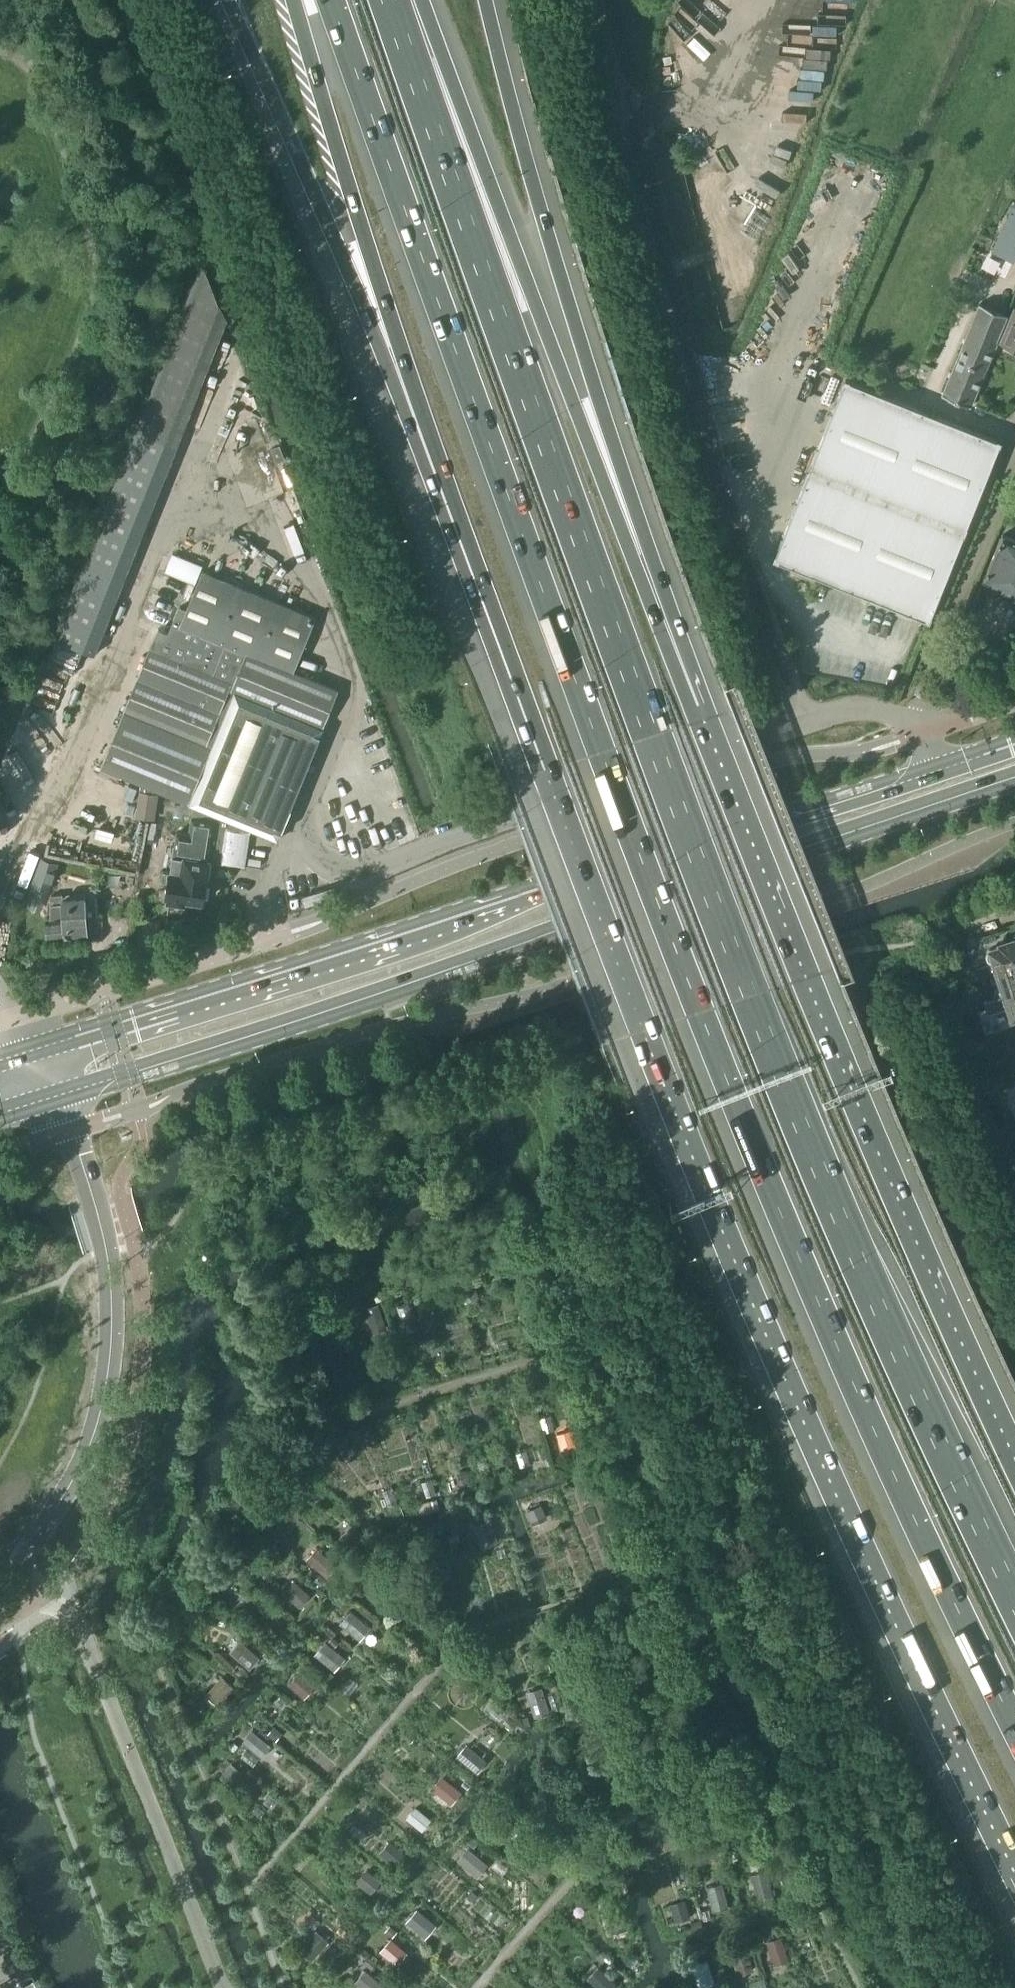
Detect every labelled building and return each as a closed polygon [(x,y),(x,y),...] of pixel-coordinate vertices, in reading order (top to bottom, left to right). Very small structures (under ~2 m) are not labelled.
[(842,19),(850,0),(794,0),(842,19)] [(1010,211),(990,251),(1013,262),(1014,258),(1014,209),(1013,213),(1010,211)] [(94,654),(227,319),(205,271),(140,427),(57,639),(94,654)] [(1008,315),(980,304),(961,349),(989,360),(1008,315)] [(1014,307),(1000,342),(1014,348),(1014,307)] [(943,394),(970,406),(989,360),(961,349),(943,394)] [(929,620),(1000,443),(845,381),(774,559),(929,620)] [(279,445),(276,446),(270,448),(276,462),(284,459),(279,445)] [(1014,591),(1014,539),(1003,534),(985,577),(984,577),(983,579),(986,580),(986,579),(1014,591)] [(196,581),(204,563),(173,551),(166,569),(196,581)] [(200,808),(251,829),(277,840),(323,729),(321,728),(337,689),(293,671),(315,617),(203,571),(187,610),(179,606),(160,652),(150,648),(101,767),(142,784),(137,816),(150,818),(154,789),(200,808)] [(47,663),(73,674),(82,651),(56,640),(47,663)] [(167,895),(170,895),(169,899),(183,901),(183,897),(203,900),(209,861),(245,866),(251,829),(200,808),(198,818),(192,817),(189,834),(177,832),(170,874),(163,873),(162,881),(169,882),(167,895)] [(32,885),(44,889),(53,861),(41,857),(32,885)] [(25,906),(36,910),(43,890),(31,886),(25,906)] [(50,918),(46,918),(47,938),(88,936),(86,912),(88,910),(88,906),(86,905),(85,897),(62,898),(62,895),(50,896),(51,904),(50,904),(50,918)] [(9,917),(13,906),(4,902),(0,913),(9,917)] [(170,936),(182,938),(184,927),(180,927),(181,921),(172,920),(170,936)] [(980,969),(978,974),(980,978),(997,972),(1014,966),(1014,933),(1014,934),(1012,939),(1000,943),(1001,945),(988,949),(986,955),(988,959),(992,963),(985,967),(980,969)] [(995,989),(994,992),(995,997),(1014,990),(1014,966),(997,972),(1002,987),(995,989)] [(1014,1017),(1014,990),(995,997),(996,998),(987,1000),(988,1004),(988,1014),(1009,1007),(1012,1017),(1014,1017)] [(460,1286),(464,1299),(477,1295),(472,1282),(460,1286)] [(378,1304),(365,1309),(373,1331),(386,1326),(378,1304)] [(298,1327),(302,1338),(313,1334),(309,1323),(298,1327)] [(557,1434),(563,1453),(577,1449),(571,1430),(570,1431),(557,1434)] [(435,1501),(429,1503),(433,1512),(438,1510),(435,1501)] [(527,1511),(533,1523),(546,1517),(540,1505),(527,1511)] [(475,1526),(481,1545),(495,1541),(489,1522),(475,1526)] [(342,1536),(353,1545),(362,1535),(352,1525),(342,1536)] [(308,1559),(326,1575),(335,1565),(317,1549),(308,1559)] [(284,1592),(299,1606),(308,1595),(293,1581),(284,1592)] [(341,1623),(359,1638),(368,1627),(350,1612),(341,1623)] [(332,1634),(328,1639),(336,1646),(340,1642),(332,1634)] [(232,1654),(249,1669),(259,1658),(241,1643),(232,1654)] [(325,1643),(316,1654),(334,1669),(343,1658),(336,1652),(325,1643)] [(290,1684),(307,1699),(316,1689),(299,1674),(290,1684)] [(207,1694),(217,1703),(232,1685),(221,1676),(207,1694)] [(528,1692),(535,1716),(549,1712),(542,1688),(528,1692)] [(495,1703),(488,1711),(500,1721),(506,1713),(495,1703)] [(522,1716),(525,1725),(531,1723),(528,1714),(522,1716)] [(504,1720),(513,1727),(516,1723),(508,1716),(504,1720)] [(267,1733),(275,1740),(283,1731),(274,1724),(267,1733)] [(242,1742),(261,1758),(271,1746),(252,1729),(242,1742)] [(228,1746),(233,1751),(238,1745),(232,1741),(228,1746)] [(458,1756),(476,1771),(485,1760),(467,1745),(458,1756)] [(220,1776),(231,1784),(241,1772),(230,1764),(220,1776)] [(432,1788),(451,1803),(460,1791),(441,1776),(432,1788)] [(463,1787),(469,1792),(474,1786),(467,1781),(463,1787)] [(262,1800),(270,1805),(275,1799),(267,1793),(262,1800)] [(416,1808),(407,1819),(422,1831),(430,1819),(416,1808)] [(466,1841),(473,1846),(477,1840),(471,1835),(466,1841)] [(379,1851),(395,1864),(405,1853),(389,1839),(379,1851)] [(459,1859),(477,1875),(487,1864),(468,1848),(459,1859)] [(357,1881),(370,1892),(379,1881),(366,1870),(357,1881)] [(772,1894),(766,1872),(753,1875),(759,1898),(772,1894)] [(721,1884),(707,1887),(713,1910),(727,1906),(721,1884)] [(689,1917),(684,1901),(671,1904),(675,1921),(689,1917)] [(607,1913),(612,1932),(626,1928),(620,1909),(607,1913)] [(417,1910),(408,1921),(426,1936),(435,1925),(417,1910)] [(701,1919),(691,1922),(693,1928),(703,1925),(701,1919)] [(384,1929),(393,1936),(397,1931),(388,1924),(384,1929)] [(300,1950),(311,1958),(326,1941),(316,1931),(300,1950)] [(767,1942),(774,1964),(787,1960),(780,1938),(767,1942)] [(390,1940),(381,1951),(396,1963),(405,1953),(390,1940)] [(710,1944),(700,1947),(702,1954),(712,1952),(710,1944)] [(744,1948),(732,1952),(738,1974),(751,1970),(744,1948)] [(375,1961),(368,1955),(363,1961),(371,1967),(375,1961)] [(692,1965),(700,1987),(713,1983),(705,1961),(692,1965)] [(599,1987),(610,1987),(615,1983),(597,1967),(588,1978),(599,1987)] [(613,1974),(621,1980),(626,1974),(619,1968),(613,1974)] [(356,1981),(364,1987),(380,1987),(382,1985),(364,1970),(356,1981)]
